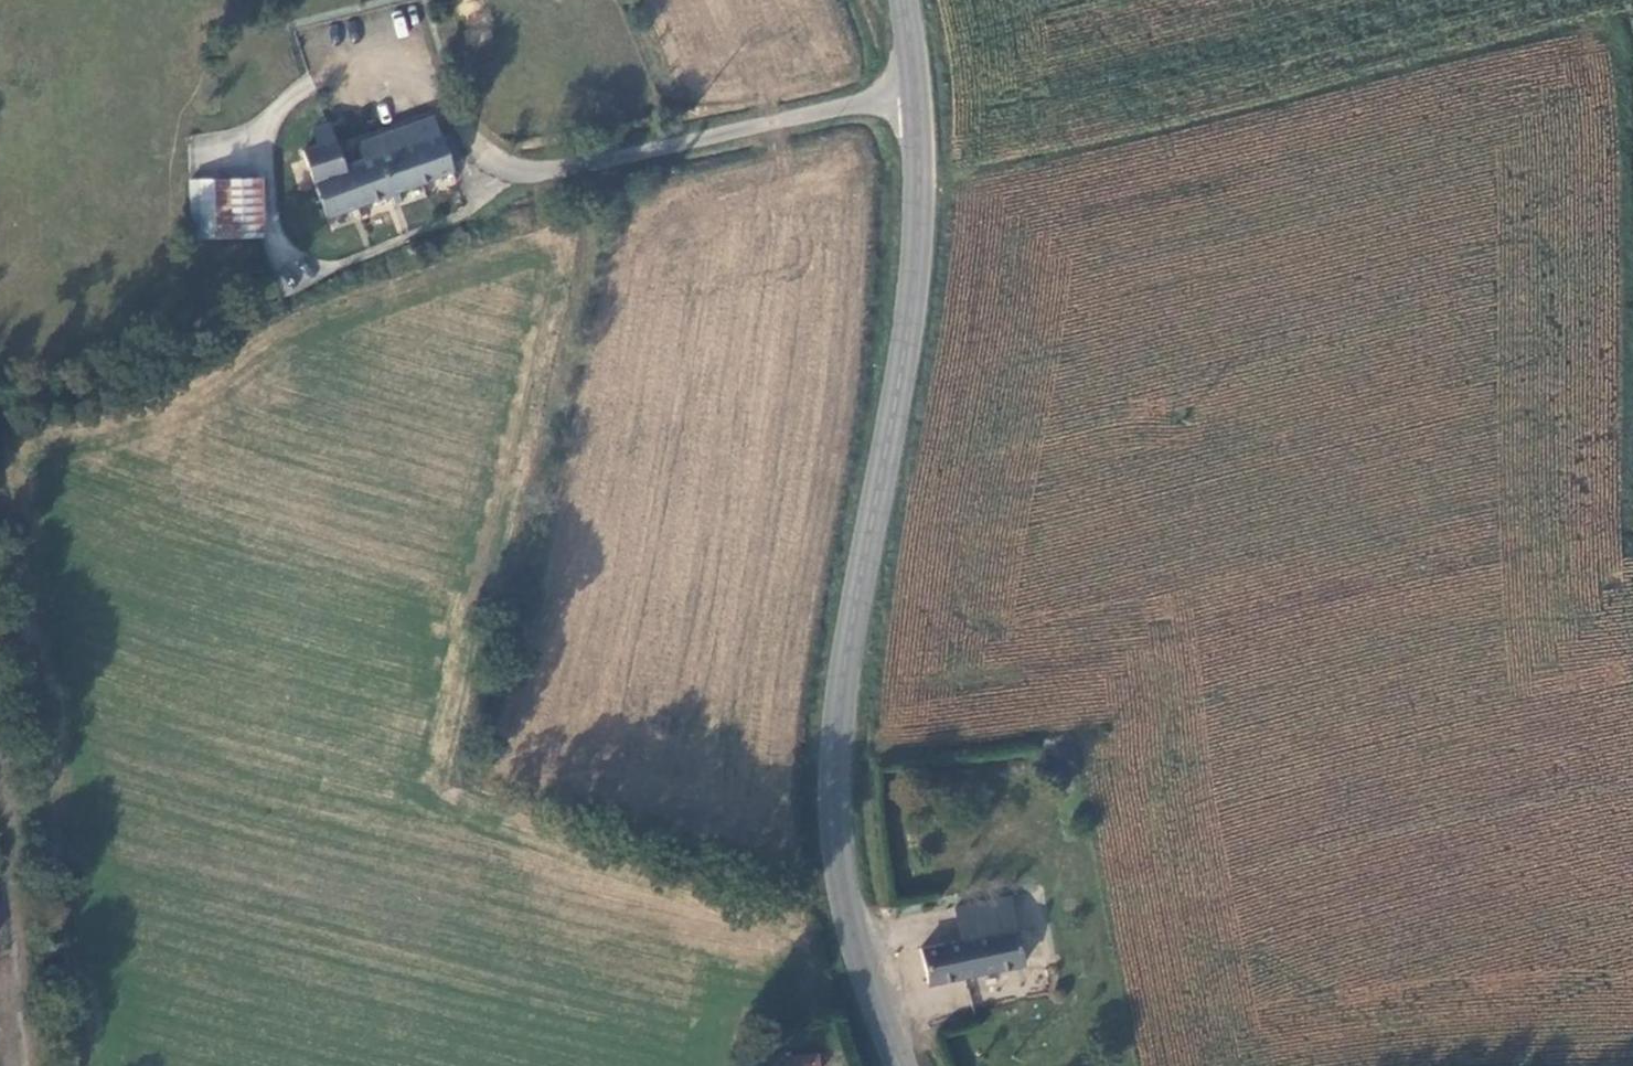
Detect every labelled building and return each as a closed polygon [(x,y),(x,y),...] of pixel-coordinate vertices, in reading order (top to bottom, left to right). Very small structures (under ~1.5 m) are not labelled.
[(451,171),(428,115),(354,145),(361,161),(341,168),(330,138),(298,151),(325,221),(451,171)] [(289,131),(298,151),(330,138),(322,119),(289,131)] [(256,185),(220,184),(221,237),(256,237),(256,185)] [(928,984),(1024,964),(1010,896),(956,908),(962,940),(921,949),(928,984)] [(817,1053),(792,1055),(792,1065),(818,1065),(817,1053)]
